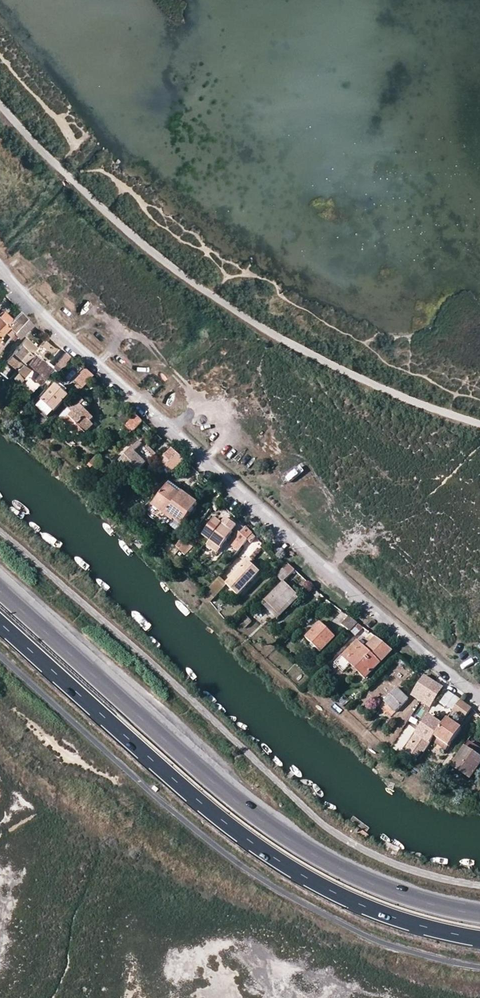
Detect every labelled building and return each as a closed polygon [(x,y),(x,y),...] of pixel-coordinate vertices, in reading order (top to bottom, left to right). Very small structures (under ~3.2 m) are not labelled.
[(4,331),(10,335),(17,328),(27,317),(20,309),(12,318),(4,310),(0,314),(0,335),(4,331)] [(33,323),(27,317),(17,328),(22,333),(33,323)] [(6,360),(16,369),(31,352),(36,346),(25,336),(6,360)] [(50,368),(58,375),(73,359),(64,351),(50,368)] [(13,376),(31,391),(48,370),(43,366),(45,364),(31,352),(16,369),(18,371),(13,376)] [(77,394),(78,392),(93,376),(85,369),(76,380),(78,383),(72,389),(77,394)] [(68,396),(56,386),(40,404),(51,414),(68,396)] [(91,421),(93,418),(85,410),(89,406),(79,397),(68,409),(72,413),(65,420),(66,426),(70,429),(75,430),(81,436),(93,424),(91,421)] [(117,419),(123,424),(132,415),(127,410),(117,419)] [(130,430),(133,432),(143,421),(136,415),(117,435),(118,438),(121,440),(130,430)] [(153,457),(139,443),(114,467),(128,481),(153,457)] [(178,455),(172,449),(165,455),(170,461),(178,455)] [(165,455),(161,459),(167,465),(170,461),(165,455)] [(165,466),(167,469),(181,457),(178,455),(170,461),(167,465),(165,466)] [(173,522),(180,528),(197,503),(182,492),(180,495),(167,485),(153,505),(174,520),(173,522)] [(210,540),(221,548),(232,533),(215,520),(203,535),(210,540)] [(241,548),(248,539),(252,534),(252,533),(246,527),(241,533),(239,532),(234,539),(241,544),(240,546),(241,548)] [(181,550),(186,555),(194,543),(188,539),(186,543),(181,550)] [(186,543),(182,540),(177,546),(181,550),(186,543)] [(210,540),(207,544),(218,552),(221,548),(210,540)] [(226,584),(239,595),(257,574),(245,563),(226,584)] [(276,575),(283,582),(295,570),(288,563),(285,566),(276,575)] [(296,595),(283,582),(265,600),(279,613),(296,595)] [(209,590),(212,593),(219,586),(216,583),(215,583),(209,590)] [(296,595),(279,613),(265,600),(261,604),(278,620),(299,598),(296,595)] [(313,620),(309,616),(304,621),(308,624),(313,620)] [(349,617),(342,624),(356,636),(364,628),(349,617)] [(251,620),(245,628),(252,634),(259,626),(251,620)] [(335,636),(320,622),(306,637),(321,651),(335,636)] [(376,637),(366,647),(358,640),(336,663),(344,670),(351,663),(365,677),(392,650),(376,637)] [(331,669),(327,665),(315,678),(319,682),(331,669)] [(420,699),(422,701),(434,682),(425,676),(415,692),(421,697),(420,699)] [(426,700),(432,704),(442,687),(434,682),(422,701),(424,702),(426,700)] [(384,701),(396,712),(408,699),(397,688),(384,701)] [(448,691),(445,697),(457,705),(461,700),(449,691),(448,691)] [(465,720),(473,709),(461,700),(457,705),(453,711),(465,720)] [(424,753),(425,751),(436,736),(443,726),(429,717),(407,749),(418,758),(422,752),(424,753)] [(436,736),(449,746),(462,729),(448,718),(443,726),(436,736)] [(470,777),(479,763),(479,750),(470,743),(454,766),(470,777)]
